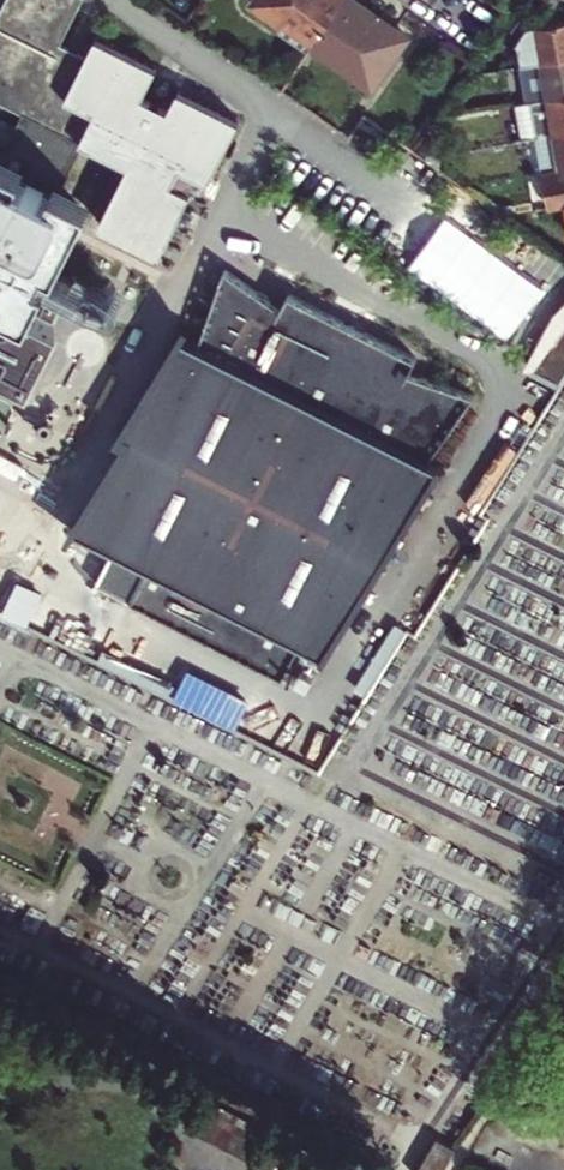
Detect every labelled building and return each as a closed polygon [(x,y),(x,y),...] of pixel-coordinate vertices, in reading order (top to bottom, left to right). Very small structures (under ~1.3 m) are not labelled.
[(102,223),(162,254),(193,194),(174,184),(182,167),(202,177),(210,182),(241,122),(180,90),(170,109),(144,95),(158,68),(98,38),(88,57),(62,43),(84,0),(8,0),(0,15),(0,100),(25,113),(13,136),(72,166),(84,143),(130,165),(102,223)] [(254,2),(314,46),(346,0),(255,0),(254,2)] [(356,0),(346,0),(314,46),(373,88),(408,38),(356,0)] [(544,61),(563,58),(563,22),(538,26),(544,61)] [(563,95),(563,58),(544,61),(519,66),(525,101),(563,95)] [(517,103),(523,139),(538,137),(563,132),(563,95),(525,101),(517,103)] [(1,159),(6,149),(13,136),(25,113),(0,100),(0,159),(1,159)] [(544,172),(563,168),(563,132),(538,137),(544,172)] [(6,149),(1,159),(0,159),(0,391),(26,404),(57,343),(18,323),(26,307),(55,322),(76,281),(48,267),(27,256),(58,194),(72,166),(13,136),(6,149)] [(193,194),(202,177),(182,167),(174,184),(193,194)] [(544,172),(550,208),(563,205),(563,168),(544,172)] [(48,267),(64,235),(79,205),(58,194),(27,256),(48,267)] [(129,447),(63,529),(153,566),(133,599),(284,674),(304,641),(330,656),(448,468),(435,456),(476,396),(410,375),(421,361),(286,298),(280,310),(227,268),(200,346),(178,335),(114,439),(129,447)] [(531,431),(563,379),(563,283),(556,299),(499,412),(531,431)] [(208,1098),(191,1130),(268,1169),(347,1169),(208,1098)] [(419,1169),(443,1169),(456,1148),(438,1138),(419,1169)]
